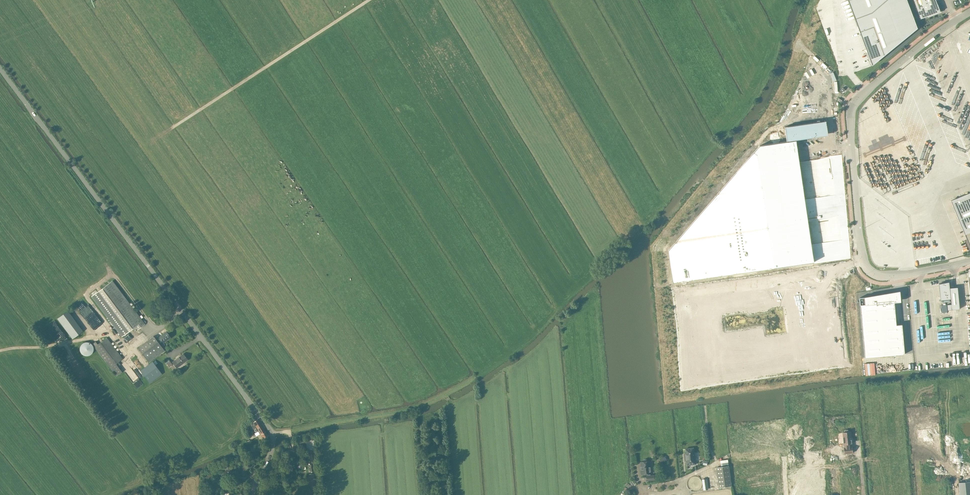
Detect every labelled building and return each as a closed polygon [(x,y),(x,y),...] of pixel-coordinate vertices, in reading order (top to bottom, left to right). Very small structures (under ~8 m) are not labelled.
[(918,27),(907,0),(848,0),(872,65),(918,27)] [(917,11),(920,19),(928,16),(940,12),(937,4),(936,0),(913,0),(917,11)] [(759,143),(668,247),(673,283),(686,281),(814,262),(797,142),(829,137),(826,121),(785,127),(787,143),(770,146),(769,138),(766,139),(766,142),(759,143)] [(951,201),(965,234),(969,247),(969,193),(951,201)] [(144,324),(112,281),(92,296),(122,336),(135,326),(137,329),(144,324)] [(949,282),(939,284),(941,299),(950,298),(951,303),(947,303),(947,310),(960,309),(958,287),(950,288),(949,282)] [(864,297),(860,298),(865,357),(905,354),(902,324),(896,325),(894,302),(901,302),(900,291),(864,297)] [(57,318),(72,339),(83,331),(68,310),(57,318)] [(166,331),(159,337),(156,339),(159,343),(162,341),(163,342),(170,337),(166,331)] [(138,348),(149,362),(164,350),(159,343),(156,339),(154,336),(138,348)] [(92,344),(116,376),(122,372),(116,364),(123,359),(107,337),(97,344),(96,341),(92,344)] [(183,353),(172,361),(177,368),(188,359),(183,353)] [(141,371),(150,383),(162,374),(153,361),(141,371)] [(850,438),(846,394),(806,397),(808,419),(812,419),(814,440),(850,438)] [(259,431),(264,428),(258,419),(253,422),(254,422),(251,424),(254,429),(257,427),(259,431)] [(268,435),(264,428),(259,431),(264,438),(268,435)] [(694,448),(686,448),(686,453),(686,454),(686,457),(688,457),(688,461),(687,462),(687,465),(696,464),(695,453),(694,453),(694,451),(694,448)] [(642,470),(641,470),(641,474),(647,474),(647,476),(646,476),(647,480),(655,480),(654,475),(651,475),(650,473),(651,473),(650,461),(648,461),(647,460),(647,459),(646,459),(644,459),(644,460),(643,460),(643,462),(641,462),(642,470)] [(225,468),(225,471),(224,471),(224,477),(238,476),(238,470),(232,470),(231,468),(230,468),(230,463),(226,463),(226,468),(225,468)] [(731,486),(729,466),(716,467),(719,488),(731,486)]
